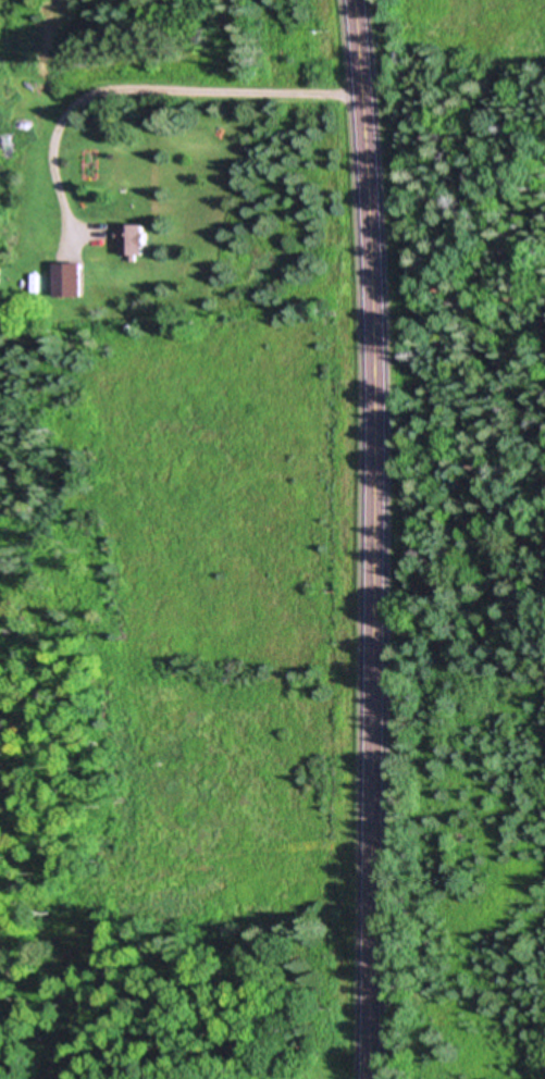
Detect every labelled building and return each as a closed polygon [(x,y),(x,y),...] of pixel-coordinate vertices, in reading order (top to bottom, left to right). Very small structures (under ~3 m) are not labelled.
[(10,162),(10,134),(0,134),(0,162),(10,162)] [(124,257),(121,225),(146,223),(149,255),(124,257)]
